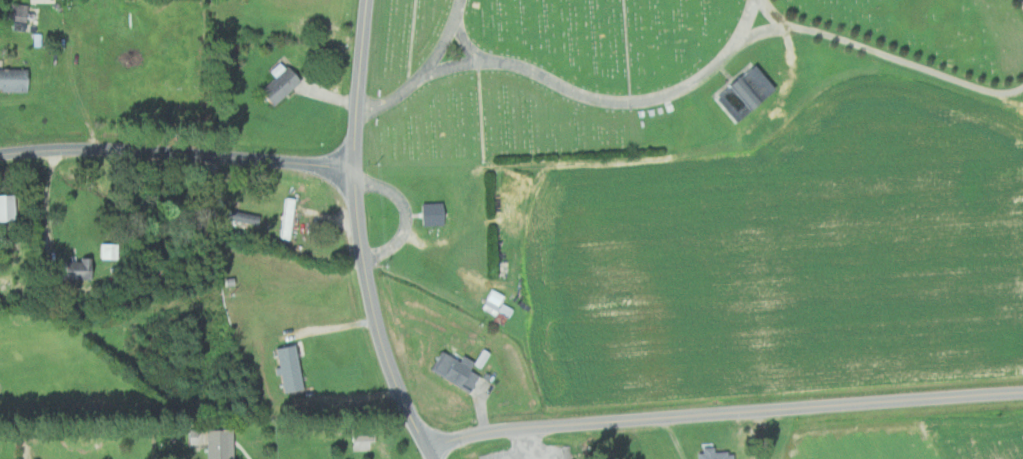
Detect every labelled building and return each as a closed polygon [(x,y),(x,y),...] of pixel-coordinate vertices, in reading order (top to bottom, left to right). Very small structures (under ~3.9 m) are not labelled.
[(11,20),(30,21),(31,4),(12,3),(11,20)] [(287,60),(273,70),(279,78),(263,88),(275,105),(304,84),(287,60)] [(32,91),(32,69),(0,68),(0,90),(32,91)] [(0,195),(0,221),(19,220),(19,195),(0,195)] [(296,198),(284,198),(282,238),(294,239),(296,198)] [(425,203),(426,226),(449,225),(448,202),(425,203)] [(120,259),(120,243),(102,243),(101,258),(120,259)] [(70,280),(94,279),(94,259),(70,259),(70,280)] [(504,296),(490,289),(481,309),(495,315),(504,296)] [(301,390),(298,345),(279,346),(281,391),(301,390)] [(483,365),(445,349),(434,373),(472,390),(483,365)] [(188,429),(188,447),(208,447),(208,458),(233,458),(233,429),(188,429)] [(354,451),(373,450),(372,441),(379,441),(379,432),(354,432),(354,451)] [(698,458),(734,458),(734,450),(698,450),(698,458)]
